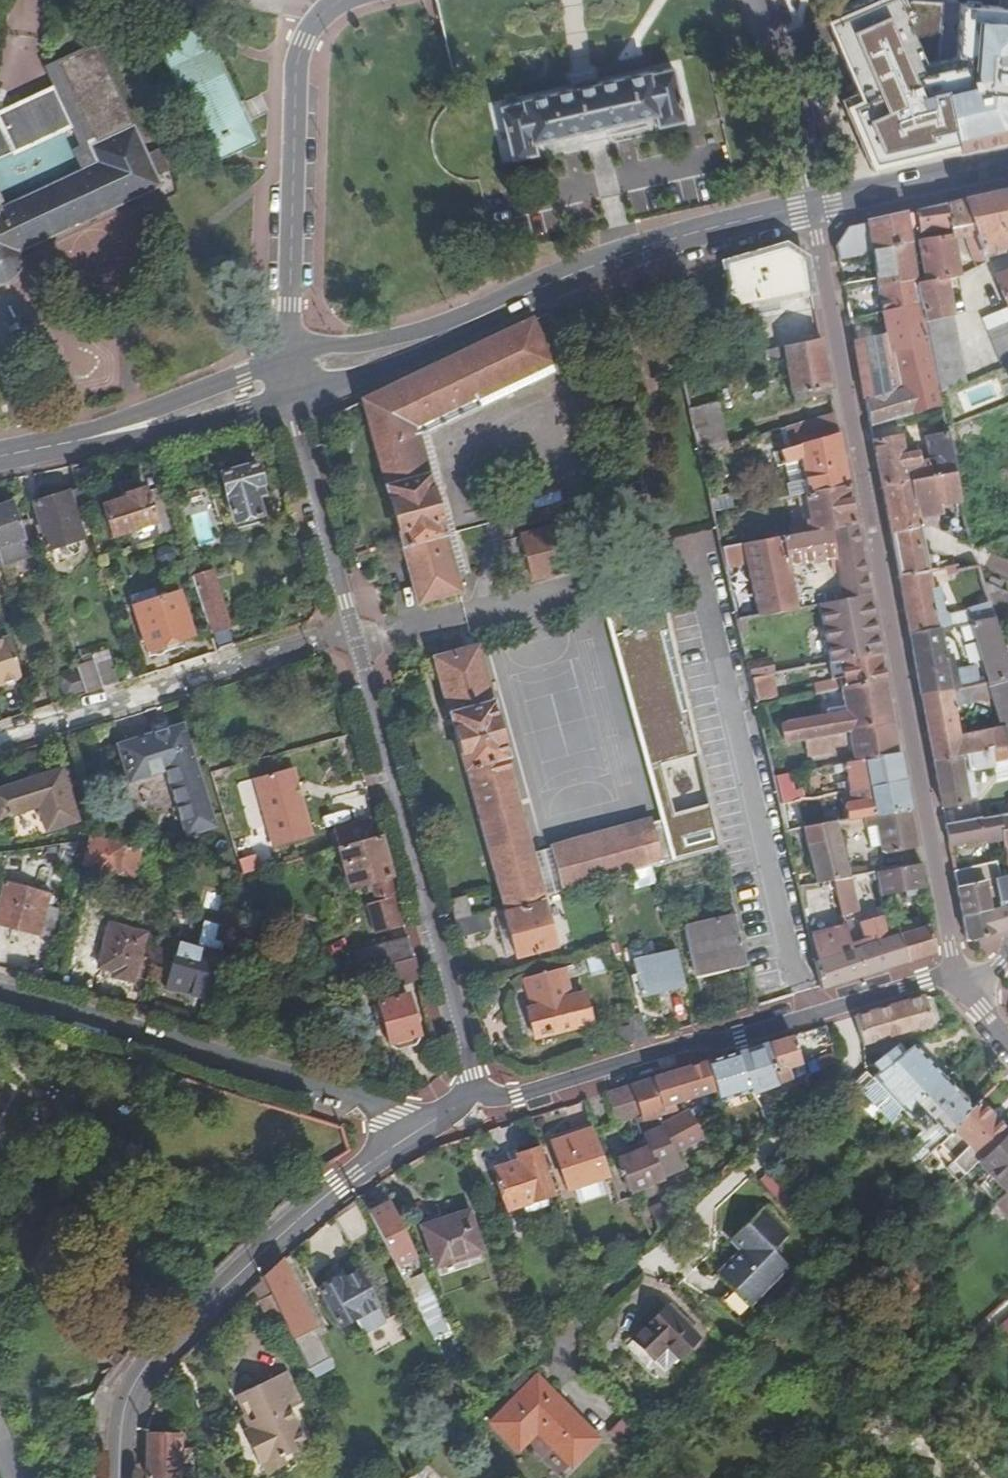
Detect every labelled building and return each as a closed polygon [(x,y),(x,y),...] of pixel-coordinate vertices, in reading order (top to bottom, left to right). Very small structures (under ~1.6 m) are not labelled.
[(163,50),(217,164),(260,144),(206,30),(163,50)] [(163,189),(98,50),(48,72),(56,90),(4,113),(0,115),(0,159),(10,155),(11,157),(73,128),(85,152),(76,156),(83,172),(3,209),(0,210),(0,291),(1,291),(8,289),(12,286),(16,283),(20,277),(21,272),(22,267),(22,263),(20,258),(163,189)] [(498,109),(510,161),(536,156),(533,142),(654,116),(656,127),(684,122),(672,70),(647,76),(646,73),(614,80),(588,86),(520,101),(521,104),(498,109)] [(915,214),(919,238),(946,233),(947,238),(921,244),(926,287),(920,287),(942,396),(960,388),(945,302),(951,301),(949,287),(965,283),(969,281),(968,277),(957,279),(950,242),(964,240),(976,269),(986,267),(985,259),(1006,255),(1003,234),(1007,233),(1007,193),(915,214)] [(869,224),(873,255),(881,291),(918,282),(914,246),(910,215),(869,224)] [(873,255),(869,224),(848,230),(838,247),(841,263),(873,255)] [(786,252),(728,267),(729,278),(730,289),(729,299),(727,310),(724,320),(772,308),(771,300),(813,290),(807,259),(786,252)] [(997,281),(1007,314),(1007,276),(997,281)] [(903,390),(863,399),(868,426),(924,413),(931,411),(939,409),(944,407),(942,396),(920,287),(918,282),(881,291),(883,315),(887,336),(892,356),(903,390)] [(459,593),(454,575),(416,439),(425,436),(555,375),(532,324),(364,403),(419,604),(459,593)] [(1007,372),(1007,328),(988,335),(1001,374),(1007,372)] [(852,342),(863,399),(903,390),(892,356),(887,336),(852,342)] [(832,395),(822,343),(786,350),(767,353),(773,358),(786,355),(795,404),(832,395)] [(695,414),(698,429),(725,422),(722,408),(695,414)] [(944,431),(939,409),(931,411),(933,420),(938,444),(946,443),(944,431)] [(933,420),(931,411),(924,413),(926,421),(933,420)] [(788,441),(791,450),(840,436),(836,415),(799,426),(801,437),(788,441)] [(704,455),(731,446),(725,422),(698,429),(704,455)] [(416,439),(454,575),(464,572),(425,436),(416,439)] [(789,488),(791,500),(809,496),(850,488),(840,436),(791,450),(782,453),(786,467),(803,462),(808,484),(789,488)] [(872,446),(881,492),(953,475),(946,443),(938,444),(926,447),(929,464),(919,465),(917,458),(905,459),(901,440),(872,446)] [(222,477),(235,525),(264,517),(259,498),(266,496),(259,467),(222,477)] [(953,475),(881,492),(898,580),(924,574),(936,572),(935,564),(925,565),(915,513),(959,503),(954,482),(953,475)] [(510,495),(515,517),(609,493),(607,481),(562,492),(559,483),(510,495)] [(850,488),(809,496),(813,521),(793,525),(795,536),(857,523),(850,488)] [(85,513),(78,490),(36,504),(50,550),(83,540),(76,516),(85,513)] [(129,499),(104,506),(114,539),(157,525),(146,490),(128,495),(129,499)] [(714,502),(717,514),(735,511),(732,498),(714,502)] [(0,508),(0,567),(32,557),(15,503),(0,508)] [(205,512),(193,516),(201,541),(213,537),(205,512)] [(795,536),(725,550),(730,570),(749,567),(759,617),(823,605),(870,597),(857,523),(795,536)] [(532,580),(576,569),(566,526),(520,537),(532,580)] [(956,573),(955,574),(964,610),(987,606),(981,585),(976,569),(956,573)] [(213,572),(194,578),(211,633),(230,628),(213,572)] [(928,598),(924,574),(898,580),(909,637),(937,632),(941,631),(939,623),(933,624),(932,613),(938,612),(936,597),(928,598)] [(662,757),(698,748),(660,577),(617,590),(662,757)] [(1007,634),(1007,606),(1006,597),(996,593),(1000,585),(991,580),(987,588),(981,585),(987,606),(991,622),(996,637),(1007,634)] [(174,642),(193,636),(180,594),(134,608),(150,658),(177,649),(174,642)] [(870,597),(823,605),(834,663),(880,654),(870,597)] [(964,610),(968,626),(991,622),(987,606),(964,610)] [(996,637),(991,622),(968,626),(986,687),(1007,683),(1007,676),(996,637)] [(937,632),(909,637),(921,700),(949,694),(957,693),(951,663),(944,664),(937,632)] [(22,680),(10,640),(0,643),(0,687),(22,680)] [(435,660),(504,907),(597,882),(658,865),(664,864),(652,821),(534,853),(477,649),(435,660)] [(842,690),(885,682),(880,654),(834,663),(830,664),(833,679),(840,678),(842,690)] [(94,662),(102,689),(118,684),(109,658),(94,662)] [(751,664),(754,678),(774,675),(775,674),(772,661),(751,664)] [(92,692),(102,689),(94,662),(76,667),(77,670),(85,694),(92,692)] [(85,694),(77,670),(58,675),(65,701),(85,694)] [(774,675),(754,678),(759,701),(778,697),(774,675)] [(783,693),(785,702),(842,690),(840,678),(833,679),(834,682),(783,693)] [(898,755),(885,682),(842,690),(844,697),(838,698),(840,712),(781,723),(788,761),(834,752),(833,746),(845,745),(846,754),(854,752),(856,762),(898,755)] [(990,754),(1006,751),(1007,750),(1007,683),(986,687),(991,702),(1000,730),(965,736),(963,727),(955,728),(952,708),(949,694),(921,700),(933,765),(990,754)] [(991,702),(986,687),(957,693),(949,694),(952,708),(991,702)] [(167,772),(188,836),(215,828),(183,728),(119,748),(130,784),(167,772)] [(1006,751),(990,754),(992,765),(1007,762),(1007,757),(1006,751)] [(679,835),(712,826),(693,754),(660,763),(679,835)] [(993,771),(992,765),(990,754),(933,765),(941,810),(967,805),(967,801),(975,800),(972,775),(993,771)] [(898,755),(856,762),(846,764),(851,793),(871,790),(904,784),(898,755)] [(254,780),(274,848),(314,836),(294,768),(254,780)] [(79,826),(61,772),(0,790),(0,820),(3,822),(39,812),(47,836),(79,826)] [(789,795),(794,794),(790,774),(776,777),(782,806),(790,804),(789,795)] [(849,806),(851,822),(909,811),(904,784),(871,790),(873,802),(849,806)] [(234,787),(217,793),(246,877),(246,878),(262,873),(250,837),(253,836),(241,800),(238,801),(234,787)] [(789,795),(790,804),(801,802),(811,800),(810,795),(802,796),(802,793),(794,794),(789,795)] [(782,806),(788,833),(806,830),(827,826),(826,815),(804,818),(801,802),(790,804),(782,806)] [(849,878),(847,870),(841,836),(858,833),(858,831),(877,828),(882,855),(916,850),(909,811),(851,822),(827,826),(806,830),(817,884),(821,883),(836,880),(849,878)] [(326,833),(331,852),(340,849),(381,837),(376,818),(326,833)] [(945,828),(949,849),(1004,839),(1000,819),(945,828)] [(376,931),(404,923),(381,837),(340,849),(351,888),(372,882),(378,904),(369,907),(376,931)] [(138,885),(145,857),(114,846),(114,847),(101,844),(91,841),(84,868),(138,885)] [(997,863),(953,872),(954,876),(976,872),(979,882),(986,881),(992,913),(999,911),(994,880),(1000,878),(997,863)] [(919,865),(876,873),(881,897),(924,890),(919,865)] [(849,878),(853,877),(865,875),(864,867),(847,870),(849,878)] [(976,872),(954,876),(962,921),(992,913),(986,881),(979,882),(976,872)] [(839,891),(844,916),(860,912),(853,877),(849,878),(836,880),(839,891)] [(1007,930),(1007,877),(1000,878),(994,880),(999,911),(992,913),(962,921),(966,940),(970,942),(1007,930)] [(839,891),(836,880),(821,883),(824,894),(839,891)] [(49,897),(4,885),(0,900),(0,926),(39,936),(49,897)] [(466,896),(451,900),(457,920),(471,916),(466,896)] [(544,904),(506,914),(517,956),(555,946),(544,904)] [(812,909),(805,911),(811,936),(818,934),(812,909)] [(457,920),(461,936),(489,928),(485,913),(471,916),(457,920)] [(935,953),(928,915),(914,919),(915,923),(906,926),(904,921),(898,923),(901,935),(909,961),(935,953)] [(747,969),(736,919),(683,931),(692,973),(725,967),(726,973),(747,969)] [(901,935),(898,923),(888,927),(890,938),(901,935)] [(857,944),(866,975),(909,961),(901,935),(890,938),(888,927),(887,924),(877,927),(881,941),(875,943),(874,938),(861,942),(857,944)] [(860,977),(866,975),(857,944),(850,945),(846,926),(818,934),(811,936),(822,986),(822,989),(860,977)] [(132,986),(133,981),(141,952),(145,939),(110,929),(99,972),(115,977),(114,981),(132,986)] [(362,974),(383,969),(414,960),(408,938),(356,952),(362,974)] [(169,988),(210,1001),(224,954),(182,942),(169,988)] [(133,981),(147,986),(155,956),(141,952),(133,981)] [(640,995),(684,985),(678,955),(634,965),(640,995)] [(414,960),(383,969),(387,984),(397,981),(398,984),(419,978),(414,960)] [(527,1008),(528,1014),(505,1020),(509,1036),(531,1030),(533,1038),(590,1023),(583,993),(571,996),(564,967),(525,977),(527,988),(539,994),(541,1004),(527,1008)] [(379,1002),(374,1003),(379,1024),(385,1022),(391,1045),(399,1050),(418,1045),(420,1034),(409,994),(391,999),(389,993),(377,996),(379,1002)] [(853,1019),(861,1048),(933,1027),(924,998),(922,998),(853,1019)] [(823,1057),(832,1055),(824,1028),(816,1030),(823,1057)] [(802,1069),(792,1037),(768,1045),(776,1073),(779,1083),(802,1075),(835,1064),(832,1055),(823,1057),(816,1059),(809,1067),(802,1069)] [(747,1082),(749,1091),(761,1088),(759,1078),(776,1073),(768,1045),(739,1053),(747,1082)] [(952,1133),(973,1112),(914,1050),(906,1056),(898,1048),(874,1067),(881,1074),(872,1082),(866,1076),(854,1087),(892,1127),(904,1116),(924,1137),(935,1126),(946,1139),(952,1133)] [(747,1082),(739,1053),(708,1063),(716,1092),(747,1082)] [(644,1120),(660,1115),(675,1111),(674,1105),(716,1092),(708,1063),(675,1072),(633,1086),(644,1120)] [(635,1119),(625,1088),(602,1096),(613,1126),(635,1119)] [(766,1117),(773,1124),(787,1111),(781,1104),(766,1117)] [(952,1133),(967,1149),(944,1172),(956,1185),(979,1162),(1007,1135),(1007,1132),(981,1104),(973,1112),(952,1133)] [(690,1114),(663,1124),(673,1150),(701,1139),(690,1114)] [(644,1132),(651,1151),(659,1175),(679,1165),(673,1150),(663,1124),(644,1132)] [(935,1126),(924,1137),(935,1149),(946,1139),(935,1126)] [(565,1192),(607,1180),(593,1132),(552,1144),(565,1192)] [(979,1162),(991,1177),(982,1185),(997,1202),(1007,1193),(1007,1135),(979,1162)] [(659,1175),(651,1151),(616,1163),(627,1194),(645,1188),(662,1183),(659,1175)] [(507,1215),(553,1202),(540,1152),(518,1159),(520,1166),(495,1174),(507,1215)] [(772,1173),(761,1184),(794,1218),(805,1207),(772,1173)] [(661,1231),(675,1218),(662,1183),(645,1188),(648,1196),(661,1231)] [(997,1202),(1007,1215),(1007,1193),(997,1202)] [(620,1199),(613,1201),(615,1207),(622,1205),(620,1199)] [(386,1208),(368,1216),(387,1255),(404,1248),(386,1208)] [(786,1270),(771,1254),(789,1237),(763,1211),(739,1235),(748,1245),(717,1276),(748,1307),(786,1270)] [(432,1269),(478,1255),(465,1215),(420,1229),(432,1269)] [(999,1242),(1007,1252),(1007,1233),(999,1242)] [(892,1266),(896,1262),(887,1252),(883,1255),(892,1266)] [(268,1289),(278,1308),(297,1347),(319,1337),(283,1264),(264,1280),(268,1289)] [(334,1281),(318,1289),(338,1328),(364,1315),(367,1322),(381,1315),(358,1272),(336,1284),(334,1281)] [(929,1274),(918,1286),(919,1286),(924,1292),(935,1282),(929,1274)] [(258,1297),(268,1289),(264,1280),(254,1290),(258,1297)] [(268,1289),(258,1297),(267,1315),(278,1308),(268,1289)] [(667,1347),(678,1359),(699,1338),(666,1307),(633,1341),(653,1361),(667,1347)] [(667,1347),(653,1361),(665,1372),(678,1359),(667,1347)] [(240,1413),(247,1425),(249,1424),(254,1433),(245,1438),(257,1462),(261,1460),(266,1470),(286,1460),(282,1453),(306,1440),(287,1404),(299,1398),(282,1366),(234,1392),(242,1409),(240,1413)] [(569,1470),(596,1443),(535,1382),(490,1428),(516,1454),(535,1435),(569,1470)] [(607,1436),(626,1456),(645,1437),(626,1417),(607,1436)] [(249,1424),(247,1425),(240,1428),(245,1438),(254,1433),(249,1424)] [(148,1437),(148,1477),(180,1477),(180,1437),(148,1437)]
